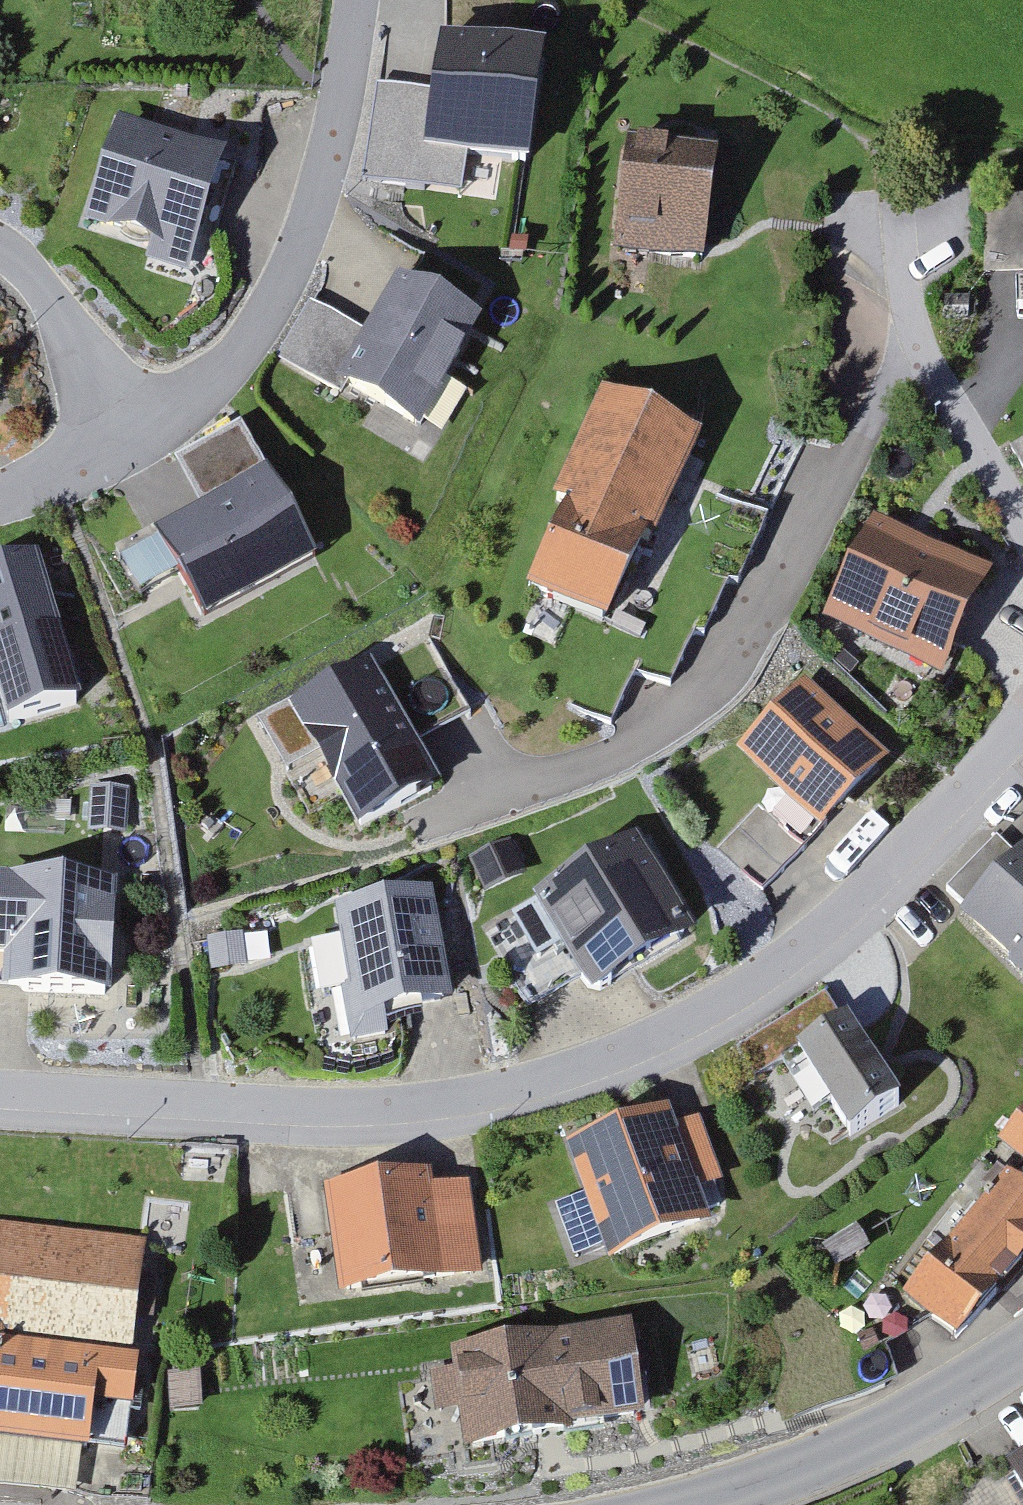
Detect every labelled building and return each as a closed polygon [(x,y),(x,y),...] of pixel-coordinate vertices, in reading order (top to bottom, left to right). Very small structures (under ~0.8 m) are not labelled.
[(377,89),(364,177),(454,190),(459,154),(532,165),(547,56),(440,41),(431,97),(377,89)] [(98,225),(206,259),(212,240),(240,152),(132,118),(98,225)] [(728,149),(644,139),(631,248),(715,258),(728,149)] [(990,280),(1022,280),(1022,197),(990,197),(990,280)] [(317,295),(281,358),(347,396),(354,384),(437,432),(503,318),(409,264),(373,327),(317,295)] [(581,500),(543,587),(635,627),(721,433),(612,386),(565,493),(581,500)] [(263,580),(322,550),(254,420),(194,451),(221,503),(167,531),(207,609),(263,580)] [(832,620),(959,677),(1007,576),(885,521),(832,620)] [(47,550),(0,565),(0,671),(18,729),(95,705),(47,550)] [(438,793),(371,665),(264,721),(287,766),(318,751),(360,833),(438,793)] [(780,791),(821,833),(884,769),(807,692),(743,756),(780,791)] [(722,849),(763,890),(797,856),(821,833),(780,791),(722,849)] [(130,793),(92,792),(91,835),(129,836),(130,793)] [(487,931),(532,1006),(559,990),(583,976),(597,999),(628,981),(698,939),(639,840),(487,931)] [(511,843),(472,860),(487,895),(526,878),(511,843)] [(1002,846),(947,897),(1022,969),(1022,866),(1002,846)] [(107,994),(113,878),(0,873),(0,988),(107,994)] [(351,1042),(384,1036),(382,1023),(429,1015),(452,1011),(440,943),(432,893),(333,910),(338,939),(314,943),(322,994),(342,990),(351,1042)] [(851,1141),(903,1110),(848,1019),(839,1024),(834,1016),(823,998),(738,1048),(756,1078),(782,1062),(814,1116),(830,1106),(851,1141)] [(610,1263),(706,1230),(693,1192),(718,1183),(697,1123),(686,1127),(671,1132),(665,1114),(645,1121),(566,1148),(583,1196),(553,1206),(572,1260),(605,1248),(610,1263)] [(1022,1162),(1022,1115),(1000,1143),(1022,1162)] [(347,1298),(477,1277),(462,1190),(428,1196),(425,1176),(400,1180),(329,1192),(347,1298)] [(953,1343),(1008,1283),(1022,1267),(1022,1200),(1006,1184),(903,1298),(928,1321),(953,1343)] [(144,1458),(163,1243),(0,1222),(0,1442),(144,1458)] [(798,1414),(892,1381),(884,1356),(869,1314),(774,1347),(798,1414)] [(632,1327),(542,1340),(557,1437),(647,1424),(632,1327)] [(552,1438),(557,1437),(542,1340),(455,1351),(458,1374),(432,1377),(437,1411),(462,1408),(467,1451),(552,1438)] [(211,1371),(182,1375),(187,1414),(216,1410),(211,1371)] [(1011,1481),(1022,1499),(1022,1473),(1011,1481)]
